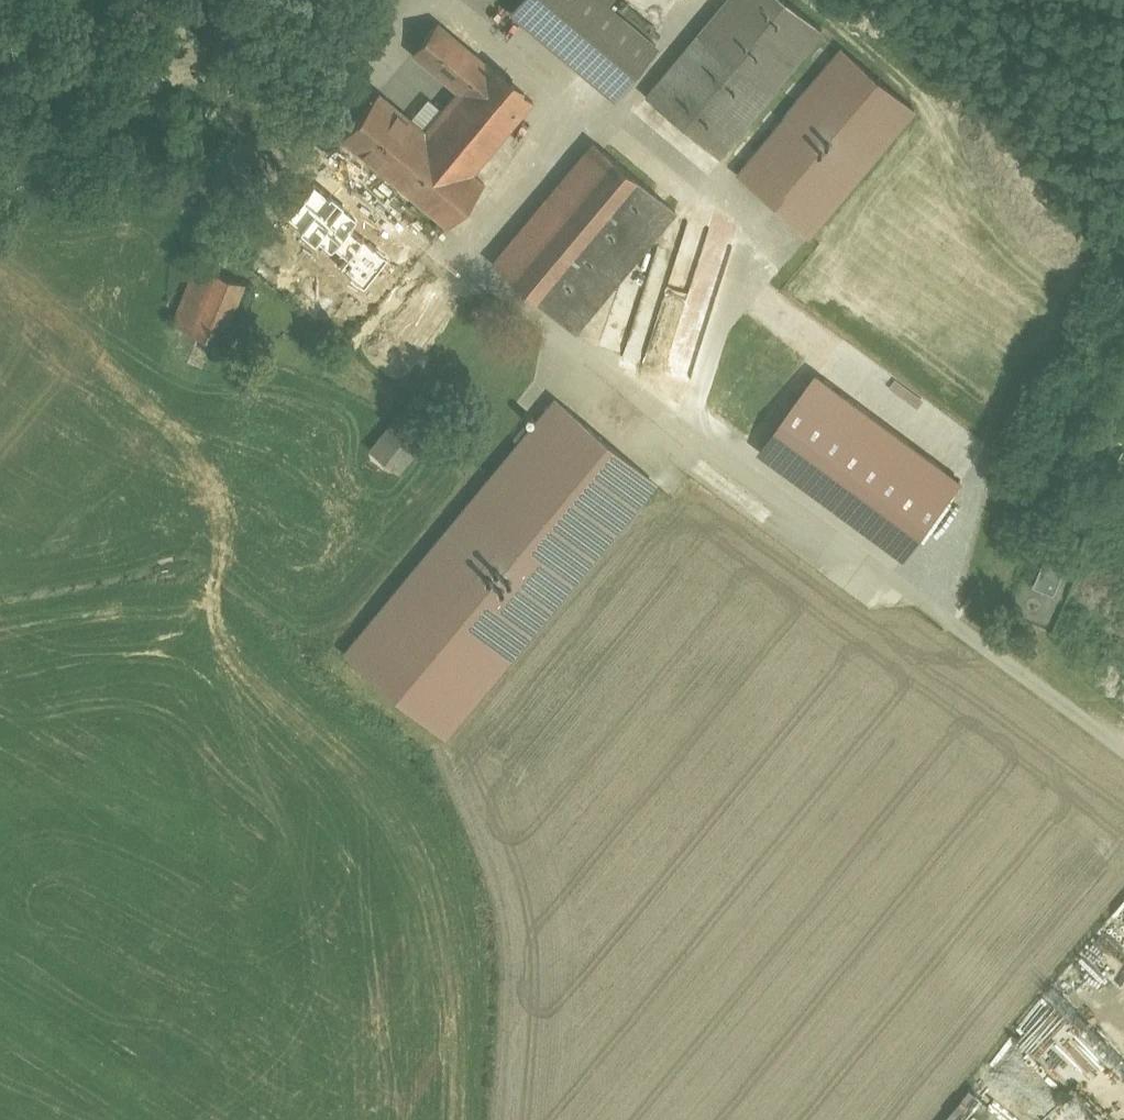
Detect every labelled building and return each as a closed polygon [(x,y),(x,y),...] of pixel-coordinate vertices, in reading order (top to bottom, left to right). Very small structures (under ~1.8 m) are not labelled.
[(603,0),(522,0),(512,11),(615,97),(658,45),(603,0)] [(702,33),(772,91),(824,29),(790,0),(729,0),(702,33)] [(336,14),(315,40),(329,51),(350,25),(336,14)] [(426,132),(389,176),(448,226),(485,182),(473,172),(534,100),(486,60),(484,62),(438,23),(414,51),(461,91),(426,132)] [(702,33),(648,97),(718,156),(772,91),(702,33)] [(843,44),(736,173),(809,234),(916,104),(843,44)] [(325,62),(319,70),(328,77),(334,69),(325,62)] [(379,93),(342,137),(389,176),(426,132),(379,93)] [(646,184),(604,149),(502,271),(543,305),(646,184)] [(646,184),(543,305),(574,331),(676,210),(646,184)] [(246,283),(197,264),(173,323),(222,342),(246,283)] [(965,482),(816,370),(758,449),(907,557),(965,482)] [(658,485),(556,401),(347,654),(449,738),(658,485)] [(410,406),(373,452),(397,471),(434,426),(410,406)] [(1048,556),(1036,585),(1056,593),(1068,565),(1048,556)]
